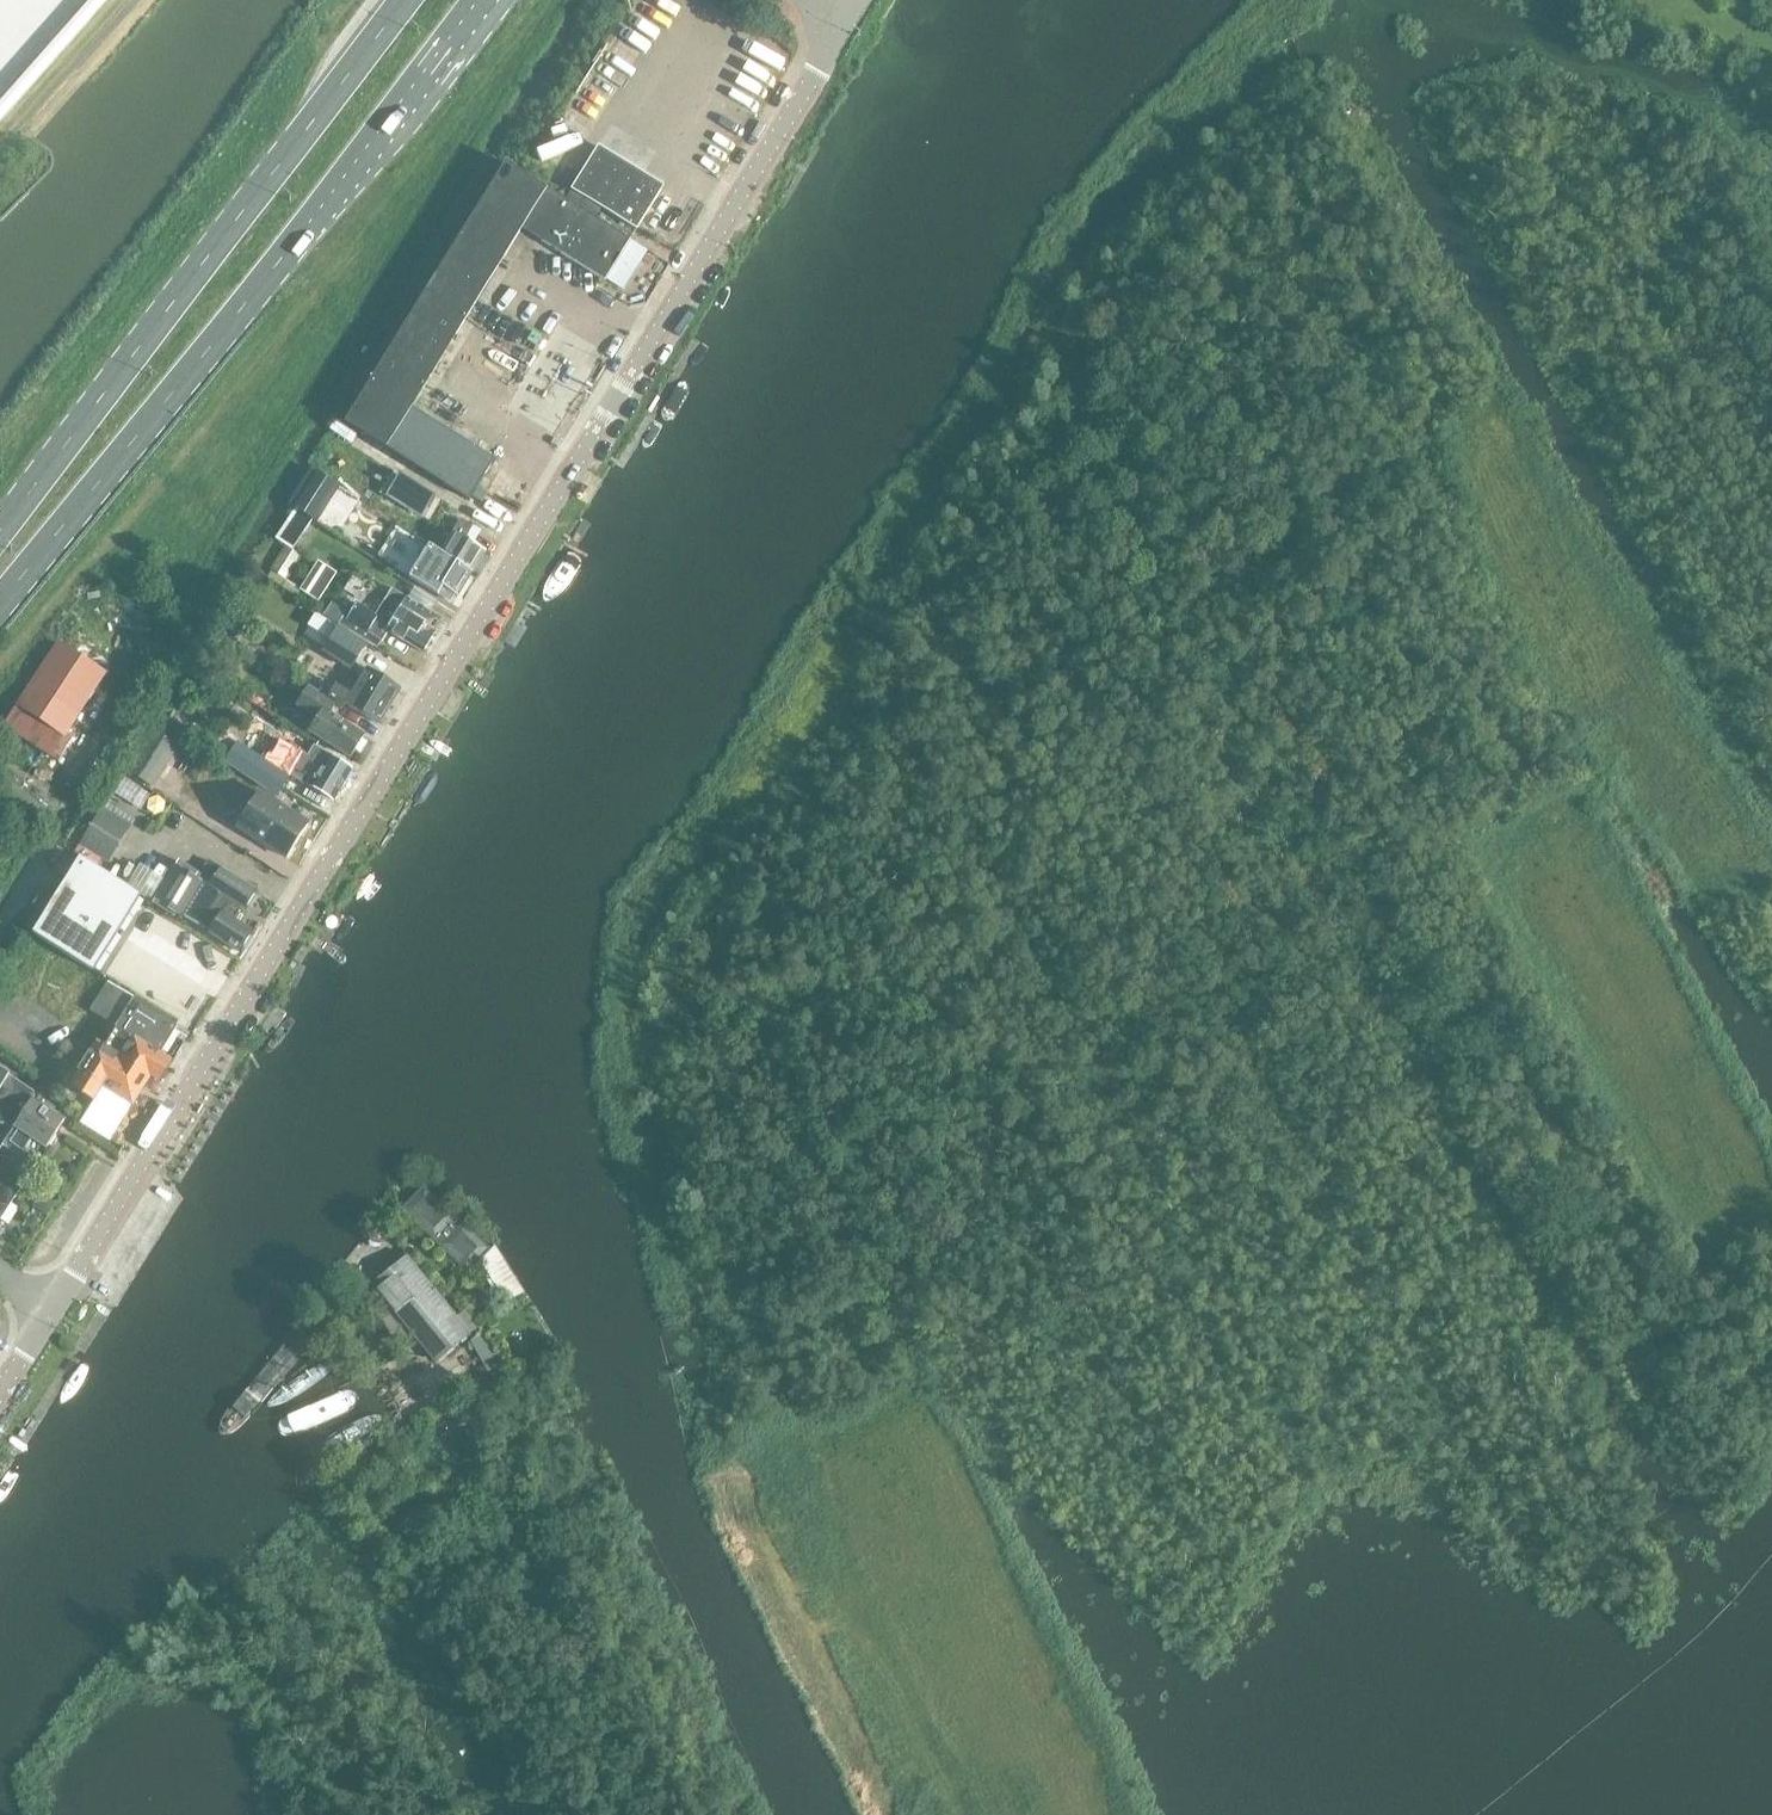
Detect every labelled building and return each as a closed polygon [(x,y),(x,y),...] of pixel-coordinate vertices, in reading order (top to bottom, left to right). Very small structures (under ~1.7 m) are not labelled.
[(114,0),(0,0),(0,125),(114,0)] [(636,231),(663,186),(598,146),(570,190),(636,231)] [(505,163),(465,229),(507,254),(522,230),(605,281),(630,240),(505,163)] [(465,229),(425,293),(467,319),(507,254),(465,229)] [(425,293),(385,358),(427,384),(467,319),(425,293)] [(524,376),(539,353),(523,343),(508,366),(524,376)] [(344,424),(387,450),(469,501),(495,459),(413,408),(427,384),(385,358),(344,424)] [(292,507),(316,522),(330,501),(339,486),(314,471),(292,507)] [(431,502),(424,513),(444,525),(430,547),(439,552),(440,552),(473,573),(486,551),(466,538),(473,526),(460,518),(431,502)] [(408,552),(416,525),(394,518),(386,545),(408,552)] [(284,579),(300,555),(286,547),(271,570),(284,579)] [(430,547),(410,578),(444,599),(449,591),(459,596),(473,573),(440,552),(439,552),(430,547)] [(321,597),(338,569),(320,557),(303,585),(321,597)] [(444,619),(406,597),(386,585),(379,599),(398,610),(391,623),(357,603),(346,620),(343,618),(338,625),(376,649),(380,642),(382,643),(387,632),(423,653),(444,619)] [(351,669),(366,644),(338,627),(322,652),(351,669)] [(212,654),(222,638),(212,632),(202,648),(212,654)] [(17,702),(68,734),(109,668),(59,637),(17,702)] [(336,685),(329,697),(344,706),(346,703),(379,723),(400,688),(367,668),(352,694),(336,685)] [(350,759),(366,734),(334,714),(339,706),(307,686),(295,706),(316,719),(308,733),(350,759)] [(45,752),(58,730),(17,704),(3,726),(45,752)] [(145,730),(122,769),(150,786),(173,747),(145,730)] [(275,737),(272,743),(257,734),(248,749),(236,742),(223,764),(277,797),(290,776),(332,801),(352,768),(314,744),(307,755),(275,737)] [(259,792),(237,826),(286,857),(308,823),(259,792)] [(104,808),(80,846),(106,861),(129,824),(104,808)] [(79,857),(32,934),(93,972),(141,895),(127,886),(79,857)] [(140,864),(127,886),(141,895),(152,902),(180,919),(183,915),(199,925),(198,927),(208,932),(239,952),(252,930),(236,920),(244,909),(245,910),(257,890),(220,867),(219,868),(207,860),(199,873),(177,861),(175,864),(166,880),(140,864)] [(89,1011),(115,1026),(131,1036),(132,1035),(163,1054),(180,1026),(132,996),(107,981),(89,1011)] [(96,1040),(68,1086),(93,1102),(80,1121),(112,1141),(135,1105),(151,1078),(161,1084),(174,1060),(163,1054),(132,1035),(131,1036),(127,1044),(111,1035),(105,1045),(96,1040)] [(10,1074),(0,1068),(0,1090),(10,1074)] [(9,1076),(10,1075),(10,1074),(0,1090),(0,1125),(2,1126),(4,1125),(13,1130),(3,1146),(21,1158),(32,1141),(46,1150),(66,1120),(34,1099),(36,1096),(34,1092),(9,1076)] [(23,1184),(0,1169),(0,1220),(0,1221),(23,1184)] [(488,1247),(424,1186),(401,1211),(465,1271),(488,1247)] [(372,1285),(373,1286),(434,1362),(479,1327),(465,1310),(456,1317),(407,1256),(372,1285)] [(488,1371),(500,1365),(483,1334),(472,1341),(488,1371)]
